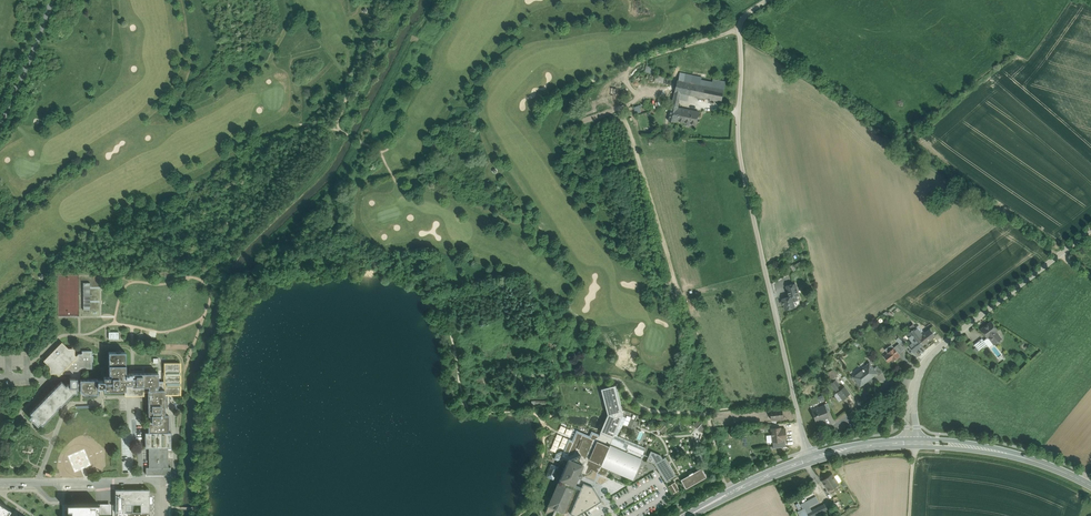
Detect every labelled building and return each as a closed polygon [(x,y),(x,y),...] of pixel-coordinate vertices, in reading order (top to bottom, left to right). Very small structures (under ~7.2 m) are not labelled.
[(676,85),(675,92),(683,94),(689,95),(722,101),(725,82),(680,73),(678,80),(677,80),(676,85)] [(677,79),(664,76),(663,83),(676,85),(677,80),(677,79)] [(683,94),(675,92),(673,99),(679,100),(682,100),(683,94)] [(678,107),(672,106),(669,121),(674,122),(674,121),(679,122),(682,108),(678,107)] [(699,112),(682,108),(679,122),(697,125),(699,112)] [(791,285),(794,297),(795,296),(796,302),(804,300),(800,283),(791,285)] [(796,308),(795,302),(793,297),(785,299),(787,310),(796,308)] [(991,322),(981,329),(987,337),(989,336),(994,344),(1001,339),(995,332),(997,330),(991,322)] [(938,333),(933,326),(930,329),(935,335),(938,333)] [(930,329),(922,335),(916,327),(911,331),(922,345),(935,335),(930,329)] [(922,345),(911,331),(907,334),(913,342),(909,345),(914,351),(922,345)] [(982,338),(974,344),(978,351),(987,344),(982,338)] [(899,343),(897,345),(894,347),(898,353),(901,351),(905,348),(899,343)] [(894,347),(891,344),(885,349),(888,353),(884,356),(888,362),(892,359),(893,360),(900,355),(898,353),(894,347)] [(135,395),(143,395),(143,391),(148,391),(148,416),(152,416),(152,422),(148,422),(148,433),(145,433),(145,448),(149,448),(149,468),(146,468),(146,474),(171,474),(171,467),(168,467),(168,448),(171,448),(171,432),(169,432),(168,416),(165,416),(165,399),(167,399),(167,395),(180,395),(180,363),(164,363),(164,375),(164,381),(158,382),(158,373),(132,373),(130,373),(128,373),(128,374),(126,374),(126,373),(125,373),(125,352),(108,352),(109,374),(111,374),(111,377),(104,377),(104,380),(97,380),(97,379),(80,379),(80,369),(92,369),(92,362),(93,362),(93,356),(92,356),(92,351),(82,351),(82,354),(78,354),(75,357),(73,354),(73,350),(69,350),(67,349),(65,349),(65,346),(58,346),(58,349),(56,349),(50,355),(50,357),(48,357),(48,364),(50,364),(50,366),(52,368),(52,371),(56,371),(57,373),(59,373),(59,374),(70,374),(70,377),(70,378),(69,378),(70,384),(67,384),(66,386),(61,381),(30,413),(32,415),(29,418),(38,426),(40,423),(42,425),(58,409),(57,408),(60,405),(61,406),(73,393),(77,393),(77,389),(80,389),(80,391),(83,391),(83,393),(98,393),(97,387),(104,387),(104,390),(125,390),(125,391),(126,391),(126,395),(135,395)] [(869,363),(852,376),(860,386),(876,373),(877,373),(873,368),(869,363)] [(883,372),(877,365),(873,368),(877,373),(876,373),(878,375),(883,372)] [(835,369),(827,374),(830,379),(838,373),(835,369)] [(844,386),(842,388),(835,380),(831,383),(837,392),(843,399),(850,394),(844,386)] [(616,385),(601,388),(607,410),(608,414),(600,432),(601,432),(613,437),(614,435),(622,416),(623,414),(616,385)] [(825,406),(812,410),(816,421),(829,416),(827,412),(825,405),(825,406)] [(782,409),(770,410),(771,419),(779,419),(779,420),(783,420),(782,409)] [(622,416),(614,435),(617,436),(620,429),(621,428),(626,418),(625,417),(622,416)] [(637,422),(631,419),(628,426),(634,429),(637,422)] [(700,419),(694,426),(701,431),(706,424),(700,419)] [(668,428),(663,423),(658,428),(662,433),(668,428)] [(780,427),(771,428),(773,442),(782,441),(782,439),(785,439),(786,439),(785,429),(781,429),(780,427)] [(613,437),(601,432),(599,436),(597,441),(591,438),(577,432),(569,452),(566,458),(568,460),(559,481),(545,513),(555,509),(556,508),(558,509),(564,511),(580,475),(581,476),(583,473),(584,473),(586,473),(587,473),(589,472),(590,472),(591,471),(592,469),(597,472),(597,473),(602,475),(603,475),(604,475),(606,475),(607,474),(609,468),(633,479),(641,459),(643,455),(643,454),(624,446),(625,443),(613,437)] [(617,436),(614,435),(613,437),(625,443),(624,446),(643,454),(646,448),(617,436)] [(782,439),(782,441),(773,442),(773,448),(786,447),(785,439),(782,439)] [(559,452),(557,453),(554,459),(560,461),(557,466),(551,463),(546,476),(554,480),(561,463),(568,460),(566,458),(569,452),(564,450),(559,452)] [(661,455),(651,451),(647,460),(655,464),(658,468),(666,481),(673,477),(662,460),(665,458),(666,457),(665,457),(663,459),(661,455)] [(662,460),(673,477),(676,475),(665,458),(662,460)] [(681,480),(686,489),(707,477),(702,468),(693,473),(693,472),(689,474),(689,475),(681,480)] [(832,474),(824,479),(828,485),(825,487),(826,488),(827,487),(829,490),(838,484),(832,474)] [(680,490),(675,482),(668,486),(673,494),(674,493),(680,490)] [(149,489),(115,490),(115,505),(112,505),(113,515),(149,515),(149,489)] [(816,497),(801,505),(803,509),(804,509),(809,506),(818,502),(816,497)] [(11,510),(0,503),(0,515),(7,515),(11,510)] [(809,506),(804,509),(806,514),(807,513),(808,515),(817,515),(816,514),(829,508),(827,503),(812,511),(809,506)] [(99,512),(98,512),(98,511),(98,510),(99,510),(99,504),(67,504),(67,510),(69,510),(69,512),(68,512),(68,515),(99,515),(99,512)] [(111,504),(100,504),(100,514),(111,514),(111,504)]
